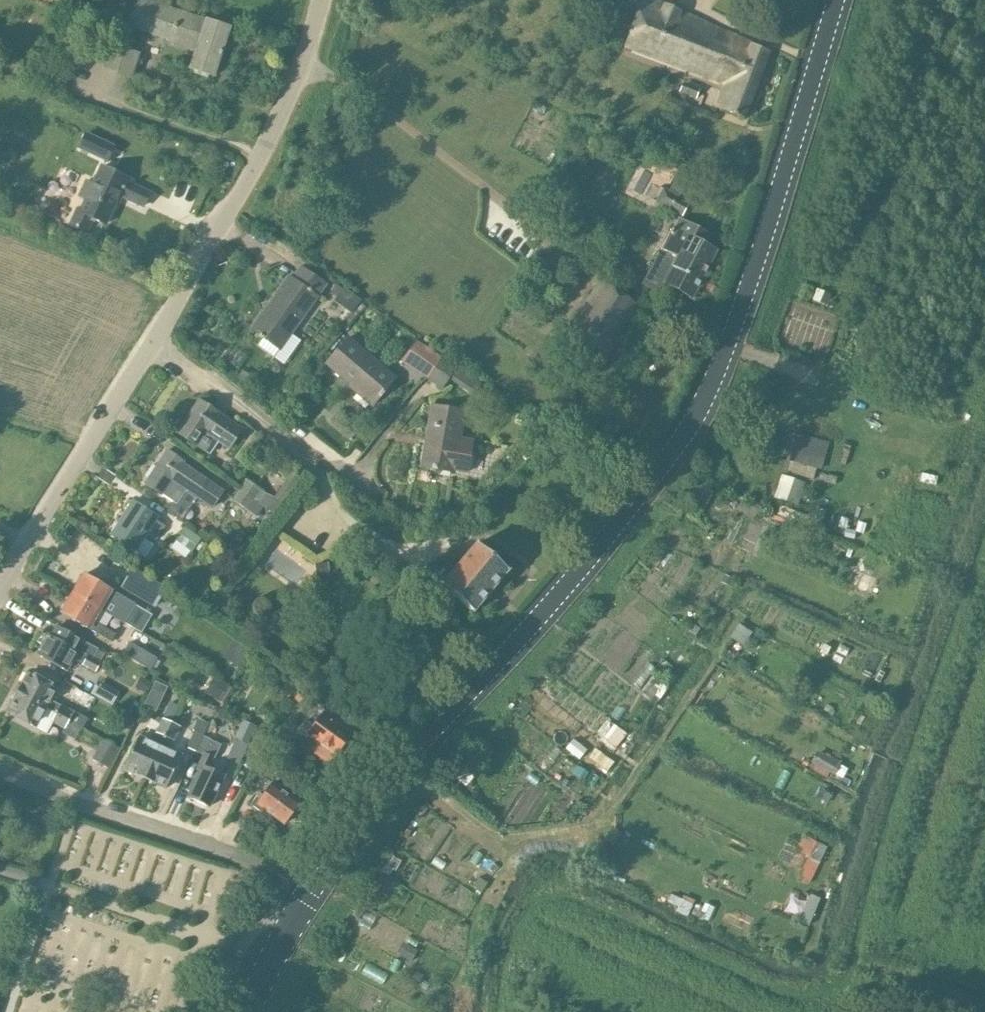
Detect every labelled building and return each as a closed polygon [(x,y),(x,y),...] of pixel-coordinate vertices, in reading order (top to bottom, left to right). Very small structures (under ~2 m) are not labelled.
[(130,17),(146,22),(143,29),(154,32),(155,29),(165,32),(167,29),(200,39),(197,48),(190,68),(198,71),(213,76),(229,28),(206,20),(145,0),(135,0),(130,17)] [(656,0),(643,0),(624,46),(724,83),(715,107),(745,118),(769,51),(656,0)] [(102,70),(132,79),(140,53),(110,44),(102,70)] [(715,104),(722,85),(707,80),(700,98),(715,104)] [(682,82),(678,93),(696,99),(700,88),(682,82)] [(77,150),(108,163),(115,146),(85,132),(77,150)] [(77,210),(70,225),(76,227),(87,232),(93,218),(106,224),(116,201),(119,202),(122,195),(144,205),(150,193),(129,183),(131,179),(105,167),(97,184),(90,181),(83,198),(89,201),(83,213),(77,210)] [(668,190),(663,188),(655,203),(682,217),(689,203),(679,197),(683,189),(672,183),(668,190)] [(677,255),(663,282),(692,297),(716,251),(705,245),(711,235),(678,219),(663,248),(677,255)] [(288,275),(250,329),(280,349),(289,357),(301,341),(291,334),(291,333),(318,296),(326,284),(300,265),(291,277),(288,275)] [(562,337),(567,339),(604,362),(641,306),(598,280),(562,337)] [(343,289),(333,302),(351,315),(361,301),(343,289)] [(819,291),(815,301),(824,304),(828,294),(819,291)] [(373,405),(397,376),(349,336),(326,363),(352,385),(351,387),(373,405)] [(426,379),(442,389),(449,380),(457,367),(441,357),(426,379)] [(242,371),(237,378),(247,385),(252,378),(242,371)] [(475,379),(467,392),(474,396),(482,384),(475,379)] [(198,403),(178,433),(197,446),(210,456),(220,441),(229,448),(232,449),(243,433),(218,416),(219,414),(200,401),(198,403)] [(460,438),(462,428),(465,410),(432,405),(422,467),(454,472),(455,470),(468,472),(474,440),(460,438)] [(797,433),(789,461),(822,470),(829,442),(797,433)] [(184,461),(167,450),(145,483),(161,494),(161,493),(177,504),(186,490),(212,507),(224,491),(183,463),(184,461)] [(246,480),(239,491),(263,507),(276,515),(302,477),(293,471),(273,499),(246,480)] [(797,505),(804,484),(783,477),(776,498),(797,505)] [(263,507),(239,491),(233,500),(256,517),(263,507)] [(165,527),(156,520),(157,517),(133,500),(110,534),(135,551),(146,534),(156,541),(165,527)] [(333,533),(299,509),(283,531),(317,555),(333,533)] [(175,541),(191,553),(193,549),(198,553),(204,544),(200,541),(201,539),(185,527),(175,541)] [(439,559),(413,590),(414,591),(427,602),(442,585),(445,587),(474,612),(508,571),(476,544),(456,568),(455,569),(447,563),(446,565),(439,559)] [(328,563),(315,564),(317,581),(330,580),(328,563)] [(121,585),(156,606),(167,588),(131,568),(121,585)] [(873,591),(877,574),(859,570),(855,587),(873,591)] [(141,608),(113,591),(82,574),(72,593),(102,610),(108,600),(136,617),(141,608)] [(116,635),(95,622),(102,610),(72,593),(61,611),(91,629),(90,631),(111,643),(116,635)] [(739,623),(729,637),(743,647),(752,633),(739,623)] [(37,654),(67,670),(68,671),(74,660),(82,664),(81,665),(96,672),(100,663),(93,659),(99,650),(83,641),(83,640),(56,625),(51,635),(48,633),(37,654)] [(150,671),(151,669),(157,659),(129,642),(122,654),(150,671)] [(226,655),(237,663),(245,651),(235,644),(226,655)] [(28,671),(17,691),(71,720),(75,713),(51,700),(58,687),(28,671)] [(215,675),(205,693),(219,702),(220,700),(228,685),(229,683),(215,675)] [(139,677),(134,688),(147,694),(152,683),(139,677)] [(654,678),(643,693),(650,699),(651,698),(660,685),(661,684),(654,678)] [(155,682),(144,707),(154,712),(166,687),(155,682)] [(107,688),(101,700),(111,705),(118,694),(107,688)] [(301,690),(294,700),(306,708),(313,698),(301,690)] [(17,691),(6,711),(36,727),(43,715),(52,720),(51,723),(64,731),(71,720),(17,691)] [(355,729),(329,709),(328,708),(307,734),(321,745),(315,753),(329,764),(355,729)] [(75,713),(71,720),(83,726),(84,727),(88,720),(75,713)] [(186,747),(195,751),(208,723),(198,718),(192,730),(193,731),(186,747)] [(162,719),(157,732),(153,741),(139,735),(124,768),(146,779),(171,723),(162,719)] [(234,739),(248,745),(256,727),(243,720),(234,739)] [(181,727),(171,723),(146,779),(166,788),(182,754),(169,748),(173,740),(175,740),(181,727)] [(617,735),(613,741),(619,745),(623,738),(617,735)] [(196,752),(203,755),(197,769),(200,770),(188,797),(209,807),(224,776),(209,769),(215,758),(221,745),(203,737),(196,752)] [(489,737),(477,747),(488,759),(500,749),(489,737)] [(107,769),(119,748),(103,739),(91,760),(107,769)] [(818,749),(811,761),(835,774),(842,763),(818,749)] [(265,759),(256,771),(266,779),(275,767),(265,759)] [(264,809),(284,824),(300,803),(273,783),(264,796),(259,792),(250,804),(262,813),(264,809)] [(488,885),(484,893),(493,897),(497,889),(488,885)] [(406,945),(399,955),(410,962),(416,951),(406,945)]
